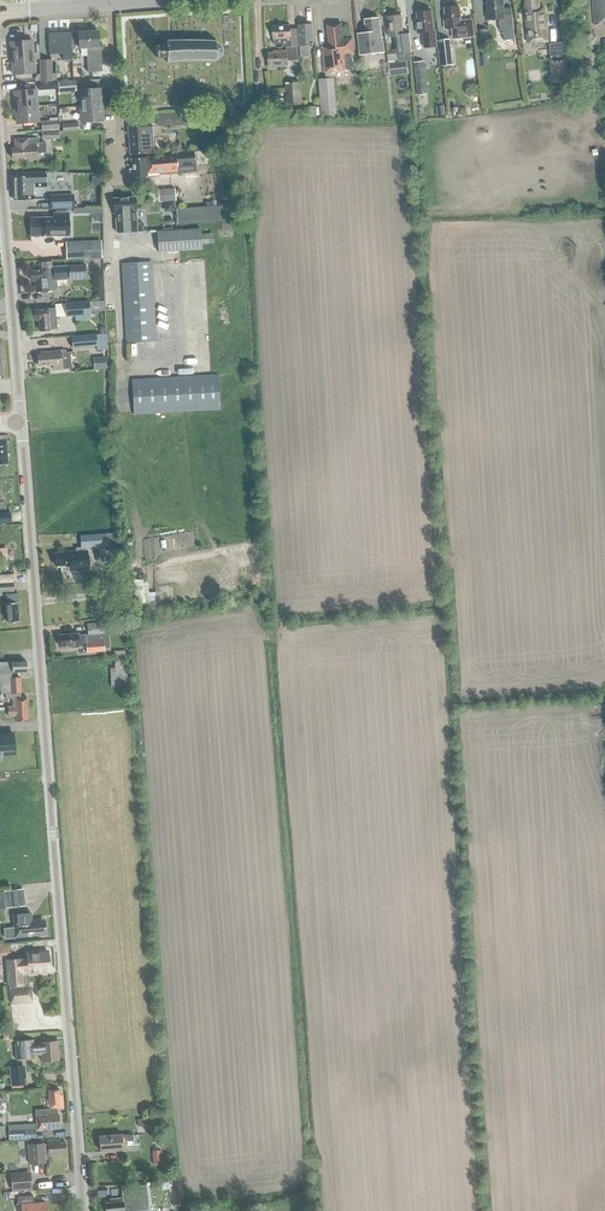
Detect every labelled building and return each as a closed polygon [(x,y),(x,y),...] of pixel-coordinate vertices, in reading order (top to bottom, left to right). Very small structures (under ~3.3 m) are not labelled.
[(490,9),(488,10),(489,19),(500,18),(501,31),(504,30),(505,40),(516,39),(513,7),(505,8),(504,0),(489,0),(490,9)] [(540,42),(550,41),(547,20),(544,20),(543,8),(539,8),(538,0),(526,0),(527,6),(526,6),(530,42),(540,41),(540,42)] [(595,24),(604,23),(604,0),(593,0),(595,24)] [(460,21),(459,6),(447,7),(448,18),(446,19),(447,29),(454,28),(455,38),(474,36),(472,20),(460,21)] [(424,48),(438,47),(436,31),(434,31),(432,11),(427,11),(426,9),(419,10),(419,12),(417,12),(418,23),(417,23),(418,33),(422,32),(424,48)] [(401,15),(388,17),(390,36),(395,36),(397,55),(398,60),(412,59),(410,33),(404,34),(401,15)] [(366,19),(367,32),(357,34),(360,55),(384,52),(383,38),(381,38),(379,18),(366,19)] [(355,69),(354,62),(353,53),(355,53),(353,38),(345,39),(343,23),(328,25),(330,46),(323,47),(326,72),(347,69),(347,70),(355,69)] [(300,25),(302,56),(309,56),(309,49),(307,49),(306,45),(313,44),(312,24),(300,25)] [(283,47),(287,47),(297,46),(299,46),(298,29),(291,30),(290,25),(274,26),(275,44),(282,44),(283,47)] [(489,50),(487,29),(477,30),(479,50),(489,50)] [(79,38),(71,38),(71,46),(79,45),(79,48),(86,48),(86,64),(102,63),(101,46),(99,46),(98,31),(78,32),(79,38)] [(71,32),(49,33),(50,54),(63,53),(63,60),(72,60),(71,53),(71,46),(71,38),(71,32)] [(453,65),(452,54),(450,39),(440,40),(443,66),(453,65)] [(11,42),(13,58),(40,56),(40,53),(34,54),(33,40),(11,42)] [(167,41),(167,45),(156,45),(156,58),(167,58),(167,62),(215,60),(222,52),(222,48),(214,40),(167,41)] [(287,47),(287,50),(273,50),(274,53),(270,54),(270,66),(288,65),(288,61),(298,60),(297,46),(287,47)] [(40,56),(13,58),(14,75),(36,73),(35,60),(40,60),(40,56)] [(487,56),(479,56),(480,66),(488,65),(487,56)] [(551,59),(553,81),(568,81),(566,58),(551,59)] [(52,60),(39,61),(40,83),(53,82),(52,60)] [(407,61),(397,63),(399,75),(409,74),(407,61)] [(428,94),(424,61),(414,62),(418,95),(428,94)] [(319,79),(321,115),(336,114),(334,78),(319,79)] [(76,81),(59,82),(60,92),(77,90),(76,81)] [(286,82),(287,104),(300,104),(299,82),(286,82)] [(79,90),(80,104),(103,102),(102,88),(79,90)] [(15,91),(16,107),(38,105),(37,89),(15,91)] [(80,104),(82,118),(104,117),(103,102),(80,104)] [(16,107),(17,123),(39,122),(38,105),(16,107)] [(58,105),(40,105),(41,116),(53,116),(53,113),(59,113),(58,105)] [(317,116),(316,106),(305,107),(305,117),(317,116)] [(201,112),(185,113),(157,114),(158,125),(202,123),(201,112)] [(41,122),(42,129),(59,128),(58,120),(41,122)] [(62,124),(62,131),(78,131),(78,123),(62,124)] [(152,124),(129,125),(131,153),(154,152),(152,124)] [(41,132),(42,140),(59,139),(59,131),(41,132)] [(37,160),(36,153),(46,153),(45,143),(38,143),(37,138),(15,139),(15,148),(12,148),(13,159),(28,158),(28,160),(37,160)] [(177,154),(133,157),(134,168),(132,168),(132,175),(151,174),(151,175),(161,175),(161,173),(196,171),(196,165),(207,165),(206,150),(177,152),(177,154)] [(13,177),(14,200),(34,199),(33,187),(46,186),(46,173),(24,174),(25,177),(13,177)] [(99,176),(92,176),(92,185),(100,185),(99,176)] [(158,190),(159,201),(173,200),(173,189),(158,190)] [(73,195),(49,195),(50,208),(74,208),(73,195)] [(138,231),(136,197),(114,199),(115,212),(117,212),(117,215),(118,232),(138,231)] [(177,212),(177,201),(167,200),(167,212),(177,212)] [(231,205),(179,207),(180,222),(232,220),(231,205)] [(31,218),(32,236),(69,234),(68,213),(53,213),(53,217),(31,218)] [(200,229),(158,231),(159,252),(202,249),(200,229)] [(66,259),(88,258),(88,241),(66,242),(66,259)] [(54,290),(54,289),(56,289),(57,287),(57,279),(68,278),(67,266),(53,267),(52,262),(42,262),(42,269),(34,270),(32,272),(32,279),(34,280),(36,280),(37,291),(54,290)] [(123,264),(128,344),(157,342),(152,262),(123,264)] [(68,268),(69,280),(86,279),(85,267),(68,268)] [(88,302),(89,312),(101,311),(100,301),(88,302)] [(64,303),(65,316),(75,316),(89,314),(89,312),(88,302),(64,303)] [(35,312),(34,312),(35,319),(37,320),(38,320),(39,331),(57,329),(56,317),(55,308),(36,310),(35,312)] [(74,348),(97,346),(98,349),(106,348),(104,334),(97,335),(96,334),(73,336),(74,348)] [(42,354),(38,355),(39,366),(53,365),(54,370),(62,369),(71,368),(70,352),(61,352),(60,350),(41,352),(42,354)] [(106,357),(93,358),(94,369),(106,369),(106,357)] [(133,381),(134,414),(220,409),(218,376),(133,381)] [(11,523),(10,513),(0,514),(0,524),(11,523)] [(80,536),(80,547),(76,547),(76,551),(63,552),(63,554),(53,555),(54,566),(69,566),(69,567),(78,567),(78,570),(89,569),(88,548),(108,547),(107,534),(80,536)] [(0,574),(0,576),(0,582),(15,582),(15,573),(0,574)] [(137,602),(151,602),(150,578),(136,578),(137,602)] [(14,591),(13,583),(0,583),(0,592),(14,591)] [(7,616),(8,623),(18,622),(17,609),(19,609),(18,602),(15,602),(15,598),(10,599),(10,596),(3,597),(5,616),(7,616)] [(88,635),(85,635),(77,636),(77,635),(58,636),(59,639),(56,639),(57,646),(59,646),(59,649),(68,648),(69,649),(79,648),(79,647),(85,647),(86,653),(104,651),(103,648),(109,648),(108,634),(107,634),(106,623),(87,624),(88,635)] [(117,623),(114,631),(121,634),(123,628),(122,625),(117,623)] [(114,668),(110,668),(111,688),(127,687),(125,657),(114,658),(114,668)] [(26,661),(12,662),(12,673),(26,672),(26,661)] [(12,673),(12,662),(0,662),(0,687),(0,695),(5,695),(5,700),(12,700),(12,710),(8,710),(8,719),(16,718),(16,723),(27,722),(27,700),(21,700),(20,679),(12,679),(12,673)] [(3,761),(2,755),(14,754),(13,733),(0,734),(0,761),(3,761)] [(9,891),(11,908),(25,906),(22,889),(9,891)] [(0,893),(0,909),(11,908),(9,892),(0,893)] [(31,913),(13,915),(14,928),(5,929),(5,938),(46,935),(45,920),(32,921),(31,913)] [(7,960),(10,1003),(32,1001),(30,987),(29,988),(28,985),(23,985),(22,973),(28,972),(29,973),(41,972),(41,974),(50,973),(48,950),(26,952),(27,959),(21,959),(7,960)] [(10,1030),(2,1030),(3,1039),(11,1038),(10,1030)] [(33,1040),(21,1041),(14,1041),(15,1059),(35,1057),(34,1052),(42,1052),(42,1061),(59,1060),(58,1041),(41,1042),(41,1043),(34,1044),(33,1040)] [(27,1085),(25,1066),(9,1067),(11,1087),(27,1085)] [(59,1091),(49,1092),(50,1102),(48,1102),(48,1108),(36,1110),(36,1115),(37,1115),(39,1131),(61,1129),(59,1115),(57,1115),(56,1110),(64,1110),(62,1096),(59,1096),(59,1091)] [(8,1126),(9,1141),(36,1140),(35,1125),(8,1126)] [(99,1136),(100,1152),(122,1150),(121,1142),(132,1141),(132,1133),(99,1136)] [(49,1147),(45,1147),(45,1143),(29,1145),(29,1148),(30,1164),(45,1163),(45,1155),(49,1155),(49,1157),(58,1156),(58,1154),(66,1153),(66,1143),(65,1142),(60,1140),(48,1141),(49,1147)] [(32,1190),(30,1172),(10,1173),(12,1191),(32,1190)] [(150,1184),(152,1196),(171,1194),(169,1182),(150,1184)] [(109,1199),(109,1202),(103,1202),(104,1210),(123,1210),(130,1210),(130,1200),(146,1199),(145,1185),(121,1187),(121,1198),(109,1199)] [(19,1205),(22,1205),(22,1210),(46,1210),(46,1203),(35,1203),(34,1196),(19,1197),(19,1205)]
